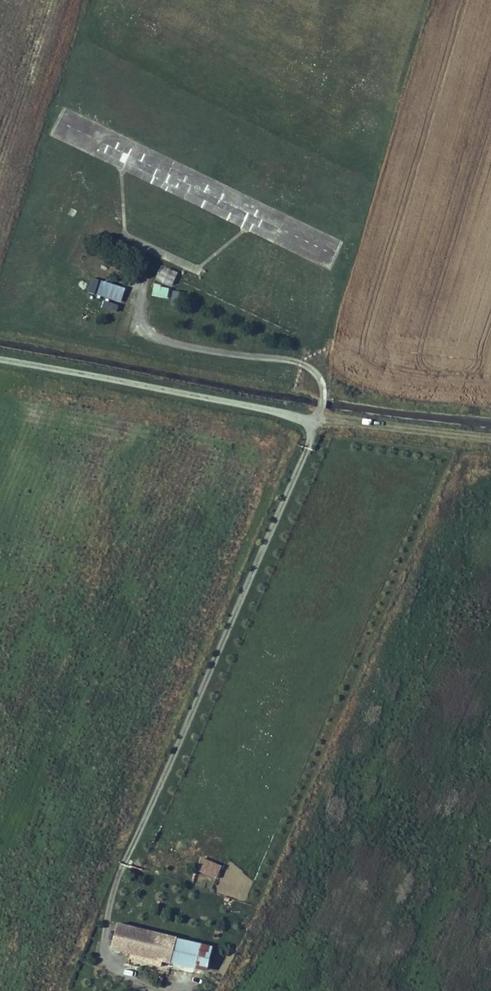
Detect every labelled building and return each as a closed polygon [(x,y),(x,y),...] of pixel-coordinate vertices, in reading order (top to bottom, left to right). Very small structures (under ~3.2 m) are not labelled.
[(177,273),(163,267),(157,280),(172,286),(177,273)] [(124,289),(91,278),(87,291),(120,302),(124,289)] [(167,299),(169,288),(154,285),(152,296),(167,299)] [(169,305),(176,307),(181,292),(174,290),(169,305)] [(117,306),(105,302),(103,307),(115,312),(117,306)] [(217,879),(223,866),(202,857),(195,870),(217,879)] [(111,951),(121,953),(128,928),(117,926),(111,951)] [(173,953),(196,959),(199,946),(128,928),(121,953),(170,965),(173,953)] [(199,946),(196,959),(194,971),(206,974),(212,949),(199,946)] [(194,971),(196,959),(173,953),(170,965),(194,971)]
